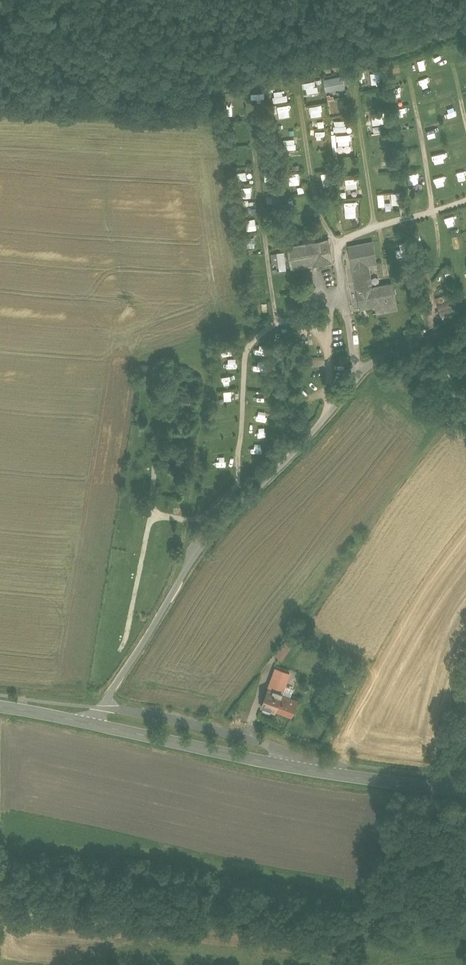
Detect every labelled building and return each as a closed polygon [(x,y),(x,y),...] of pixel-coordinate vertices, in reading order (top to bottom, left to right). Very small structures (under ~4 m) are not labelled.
[(382,71),(372,72),(373,83),(383,82),(382,71)] [(344,72),(325,78),(329,90),(348,85),(344,72)] [(305,81),(307,92),(318,91),(317,80),(305,81)] [(275,93),(276,100),(287,99),(286,92),(275,93)] [(343,111),(340,99),(330,101),(332,113),(343,111)] [(310,105),(311,115),(321,114),(321,104),(310,105)] [(385,109),(372,112),(375,123),(388,121),(385,109)] [(262,131),(270,129),(267,119),(260,121),(262,131)] [(347,129),(347,119),(335,119),(335,129),(347,129)] [(339,143),(352,143),(352,132),(338,133),(339,143)] [(458,160),(465,157),(465,154),(464,148),(455,151),(458,160)] [(276,168),(265,169),(266,180),(276,179),(276,168)] [(465,182),(465,180),(464,173),(456,175),(458,183),(465,182)] [(403,203),(402,191),(393,191),(394,203),(403,203)] [(281,193),(272,194),(275,213),(284,212),(281,193)] [(335,250),(331,237),(290,246),(293,269),(335,261),(335,250)] [(380,262),(376,239),(351,244),(363,309),(379,306),(380,313),(384,313),(384,314),(403,311),(398,282),(376,286),(372,264),(380,262)] [(438,302),(446,320),(465,312),(457,294),(438,302)] [(367,319),(360,320),(363,332),(369,331),(367,319)] [(191,395),(179,395),(178,406),(191,407),(191,395)] [(292,645),(296,638),(289,634),(277,656),(285,660),(293,646),(292,645)] [(280,711),(295,716),(301,699),(295,696),(298,688),(288,684),(292,672),(281,668),(277,681),(273,679),(269,690),(268,690),(263,702),(265,702),(263,708),(279,713),(280,711)]
